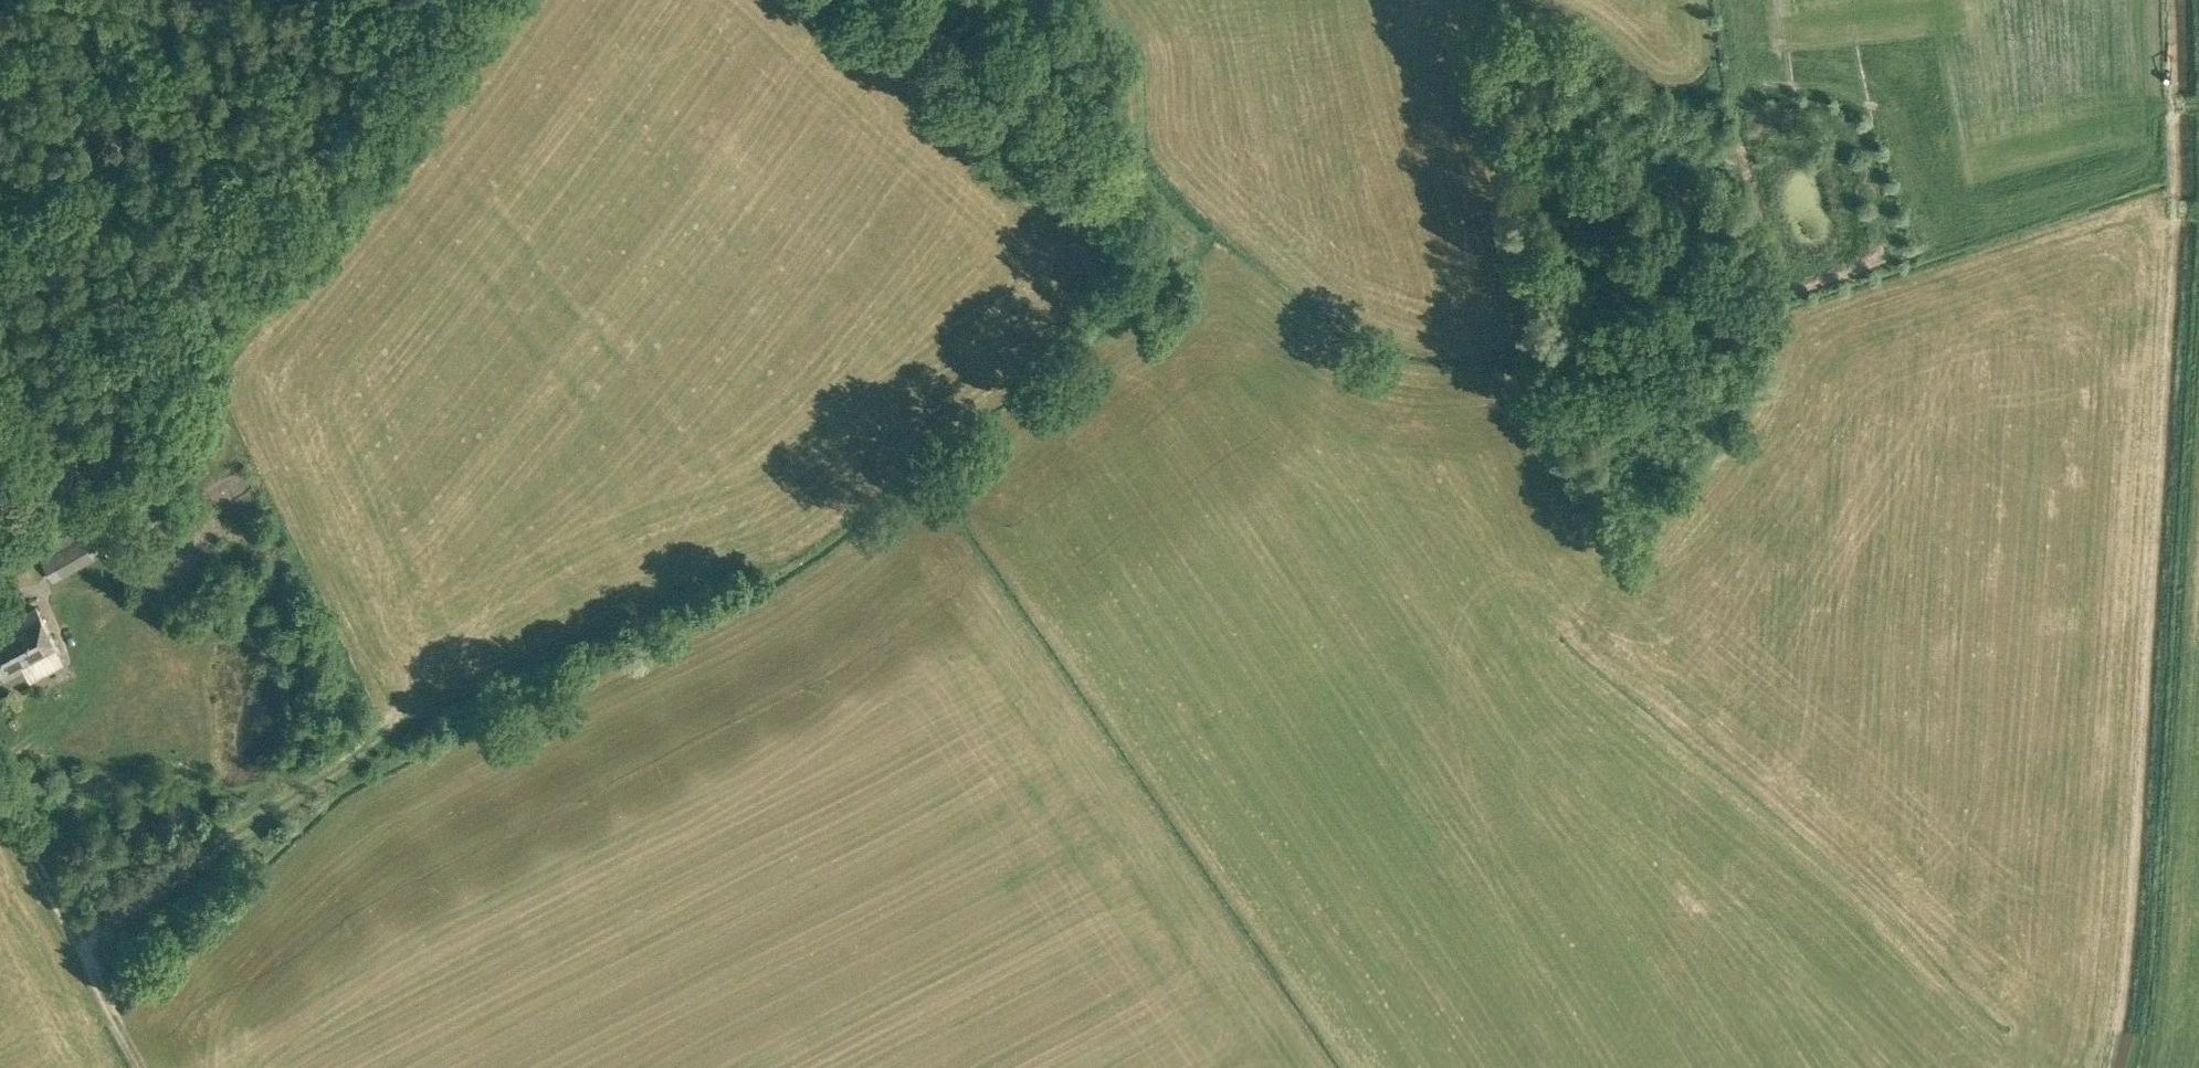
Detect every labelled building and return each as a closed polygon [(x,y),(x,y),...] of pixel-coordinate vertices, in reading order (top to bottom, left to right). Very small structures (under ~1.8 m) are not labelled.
[(86,535),(97,554),(115,545),(98,517),(81,527),(86,535)] [(58,551),(52,554),(64,576),(94,558),(93,556),(97,554),(86,535),(58,551)] [(3,679),(58,651),(35,605),(0,623),(0,673),(3,679)]
